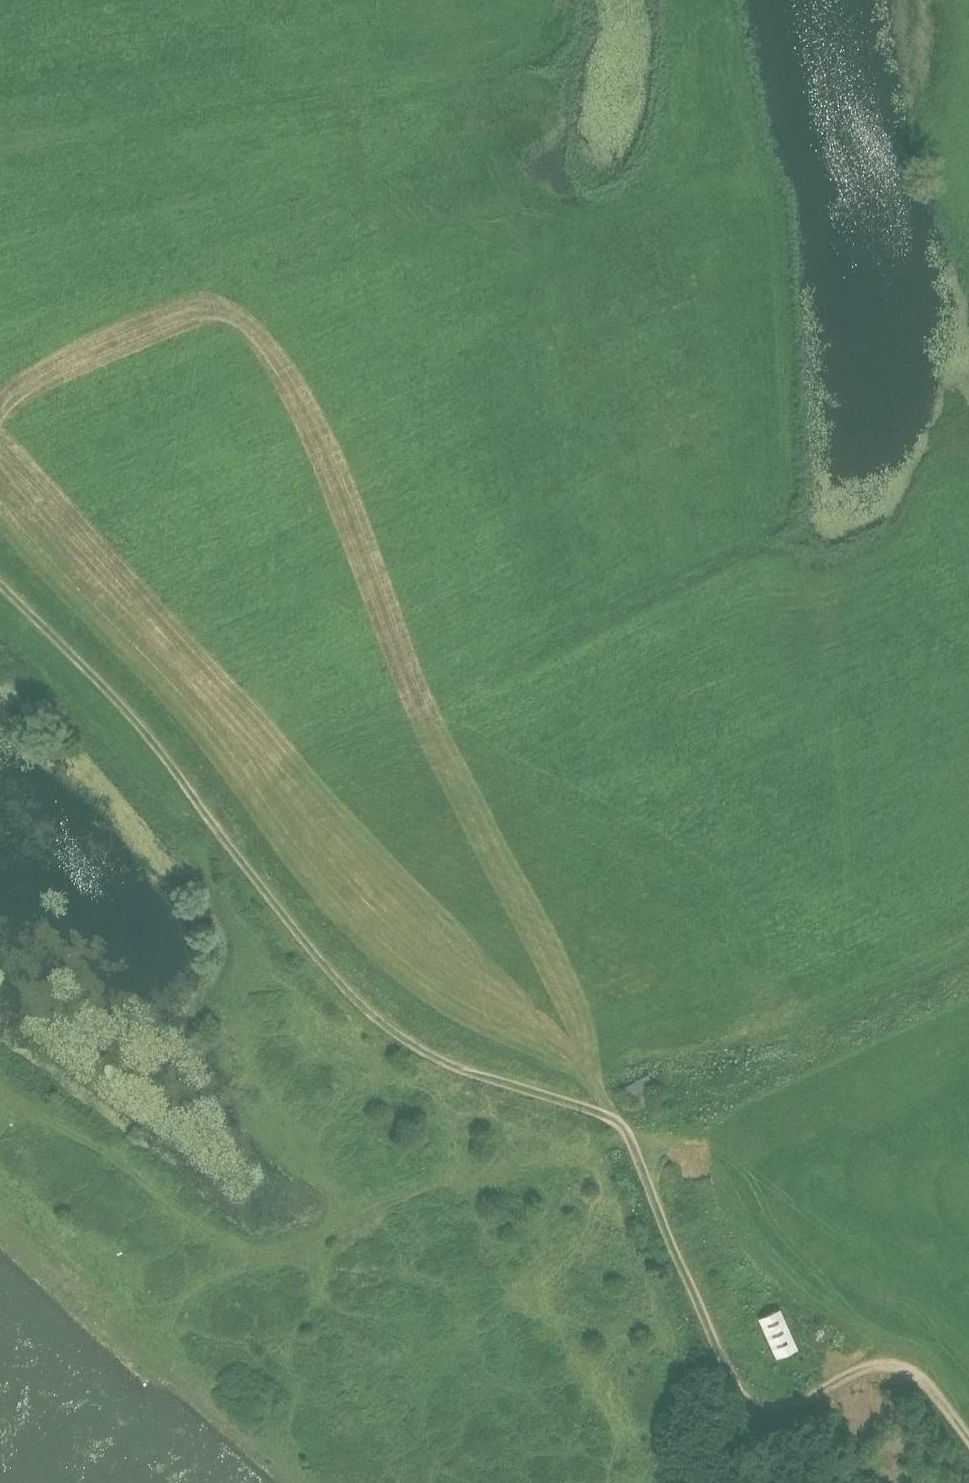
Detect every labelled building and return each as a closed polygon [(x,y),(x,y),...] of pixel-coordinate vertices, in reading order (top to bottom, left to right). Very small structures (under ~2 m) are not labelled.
[(753,1312),(770,1353),(792,1344),(775,1303),(753,1312)]
